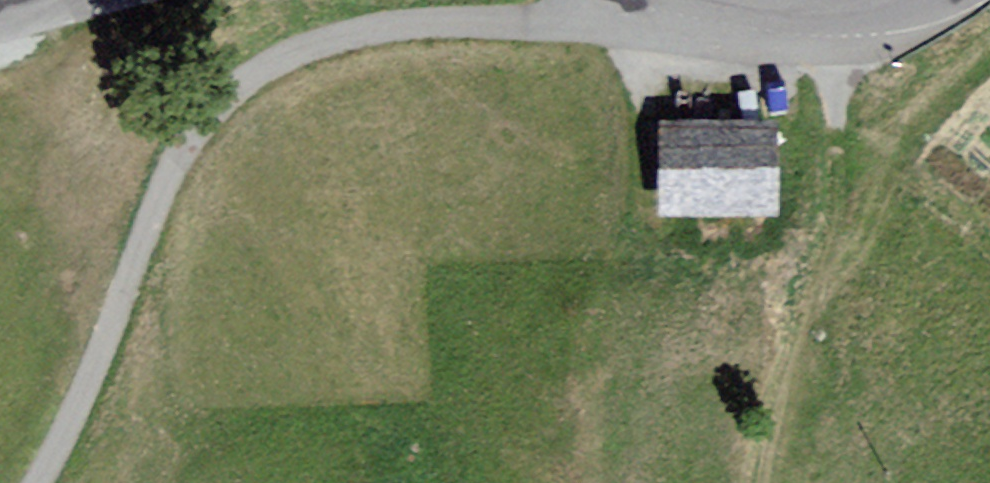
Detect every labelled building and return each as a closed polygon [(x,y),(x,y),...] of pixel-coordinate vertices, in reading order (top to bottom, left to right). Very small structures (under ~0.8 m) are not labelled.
[(793,125),(669,123),(668,218),(792,221),(793,125)]
